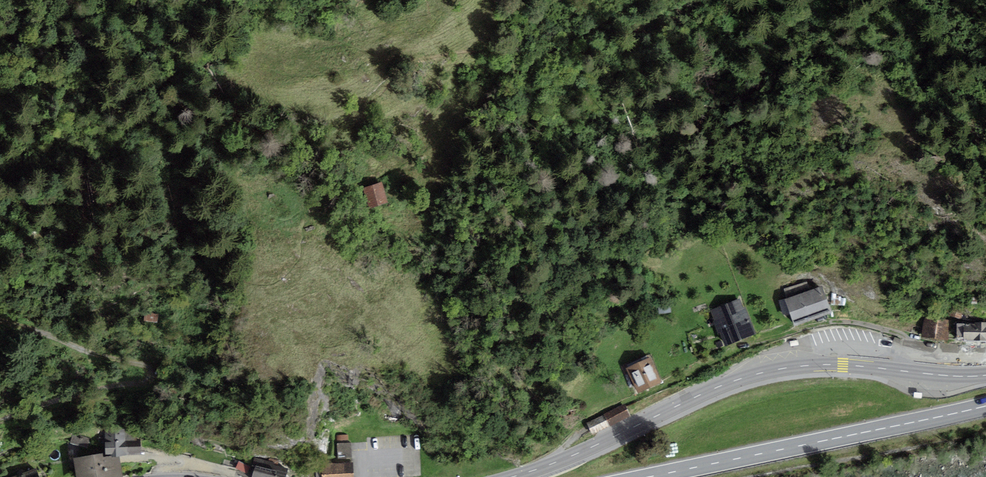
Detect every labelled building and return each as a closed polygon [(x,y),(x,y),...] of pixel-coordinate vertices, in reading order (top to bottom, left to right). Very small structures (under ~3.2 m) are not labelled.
[(381,183),(366,189),(372,207),(387,201),(381,183)] [(820,289),(782,302),(790,326),(828,313),(820,289)] [(739,302),(712,313),(725,345),(752,334),(739,302)] [(949,322),(925,320),(923,339),(947,341),(949,322)] [(962,341),(985,341),(985,326),(961,326),(962,341)] [(648,360),(626,368),(635,391),(657,383),(648,360)] [(624,405),(587,423),(593,436),(631,417),(624,405)] [(125,430),(105,430),(105,454),(141,454),(140,439),(126,440),(125,430)] [(353,444),(338,444),(338,460),(353,460),(353,444)] [(74,461),(76,476),(120,476),(118,456),(74,461)] [(288,472),(251,464),(248,476),(287,476),(288,472)] [(322,467),(323,476),(354,476),(353,465),(322,467)]
